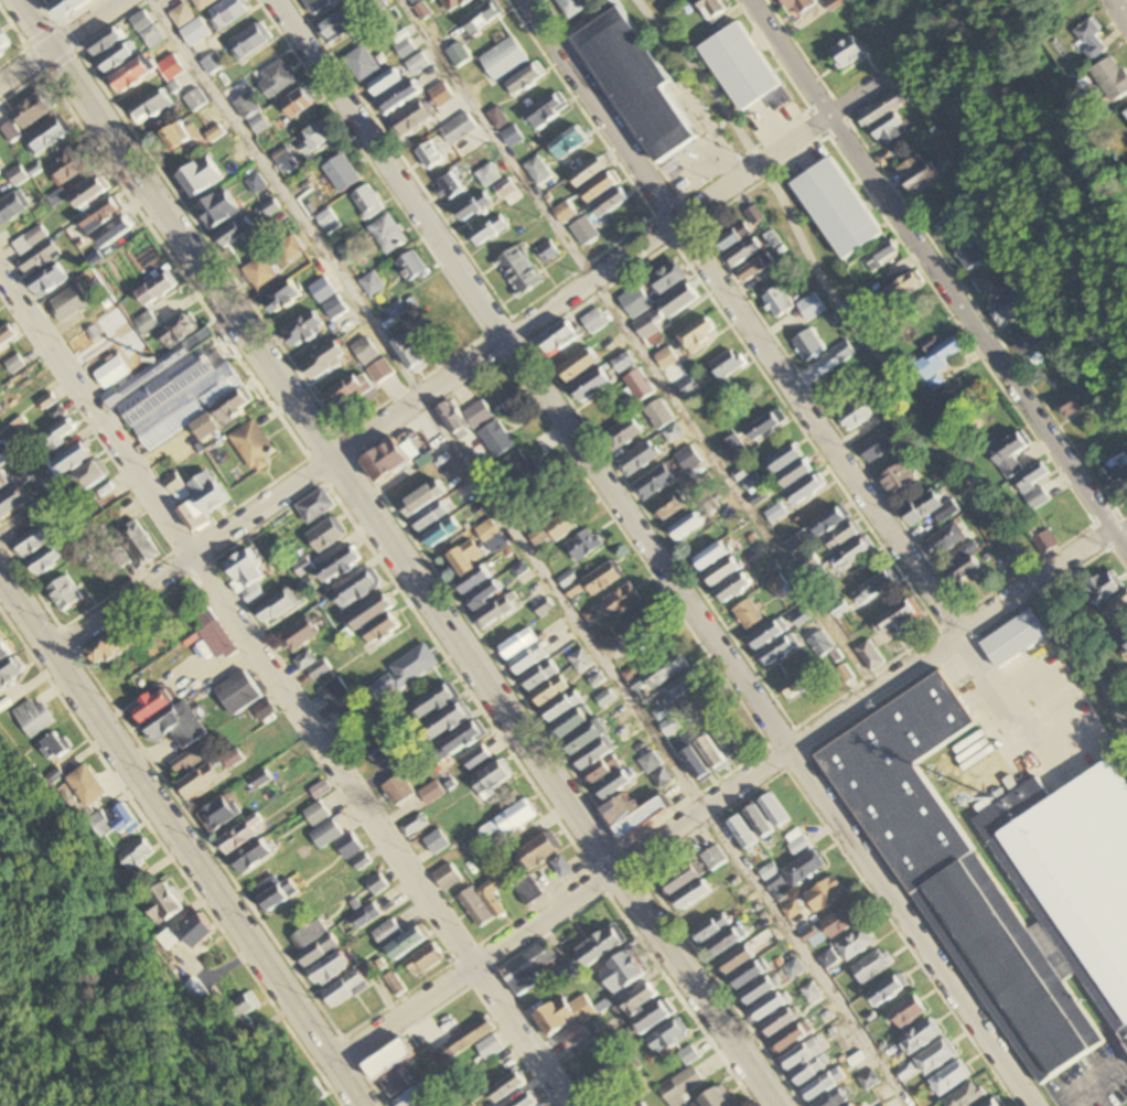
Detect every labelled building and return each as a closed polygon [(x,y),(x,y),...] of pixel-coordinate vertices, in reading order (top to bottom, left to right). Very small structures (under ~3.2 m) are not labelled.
[(56,21),(90,0),(56,0),(47,6),(56,21)] [(219,0),(190,0),(199,13),(219,0)] [(239,0),(226,0),(208,14),(221,32),(248,11),(239,0)] [(331,5),(327,0),(301,0),(313,18),(331,5)] [(373,19),(388,9),(381,0),(364,0),(361,2),(373,19)] [(448,14),(471,0),(440,0),(448,14)] [(470,36),(503,15),(494,0),(493,0),(460,21),(470,36)] [(584,0),(554,0),(569,21),(589,7),(584,0)] [(708,21),(728,9),(723,0),(694,0),(708,21)] [(809,0),(781,0),(792,20),(814,8),(809,0)] [(668,82),(620,7),(573,37),(655,165),(696,138),(662,86),(668,82)] [(318,27),(328,45),(357,27),(347,9),(318,27)] [(129,20),(148,51),(163,42),(143,11),(129,20)] [(1093,61),(1107,51),(1096,36),(1100,33),(1091,20),(1073,32),(1093,61)] [(228,42),(240,62),(273,42),(260,22),(228,42)] [(699,47),(740,112),(764,97),(773,112),(790,102),(739,22),(699,47)] [(122,41),(114,27),(85,45),(94,59),(122,41)] [(400,58),(412,54),(404,33),(393,38),(400,58)] [(844,70),(865,55),(851,36),(830,50),(844,70)] [(497,85),(529,61),(511,37),(479,60),(497,85)] [(136,54),(127,41),(97,63),(106,76),(136,54)] [(470,59),(459,42),(444,52),(456,69),(470,59)] [(358,84),(379,72),(365,46),(343,58),(358,84)] [(429,67),(421,54),(405,63),(413,76),(429,67)] [(182,72),(172,56),(158,66),(169,81),(182,72)] [(1112,103),(1126,93),(1126,76),(1113,56),(1091,71),(1112,103)] [(120,95),(151,74),(140,58),(109,79),(120,95)] [(296,81),(280,61),(260,76),(263,79),(257,84),(270,101),(296,81)] [(515,98),(544,75),(534,62),(505,85),(515,98)] [(365,85),(372,98),(402,83),(395,69),(365,85)] [(419,92),(411,80),(376,104),(384,116),(419,92)] [(453,98),(443,82),(428,93),(438,108),(453,98)] [(313,104),(300,88),(279,104),(291,121),(313,104)] [(128,112),(139,127),(171,105),(160,89),(128,112)] [(858,115),(867,129),(869,127),(881,147),(906,132),(893,111),(908,102),(900,90),(858,115)] [(536,131),(569,107),(558,91),(525,114),(536,131)] [(38,93),(6,112),(11,121),(0,128),(0,129),(7,140),(51,114),(38,93)] [(260,113),(248,94),(233,103),(245,122),(260,113)] [(400,139),(433,117),(421,99),(388,121),(400,139)] [(440,131),(451,147),(477,127),(465,112),(440,131)] [(256,134),(267,127),(261,116),(249,123),(256,134)] [(25,134),(34,153),(70,137),(61,118),(25,134)] [(301,133),(311,151),(336,137),(325,119),(301,133)] [(560,162),(587,141),(576,125),(548,146),(560,162)] [(428,170),(443,159),(430,141),(415,152),(428,170)] [(48,167),(60,185),(89,167),(77,148),(48,167)] [(340,194),(361,180),(343,153),(322,167),(340,194)] [(522,166),(538,187),(552,176),(536,155),(522,166)] [(895,170),(912,194),(939,175),(929,161),(924,164),(917,155),(895,170)] [(192,200),(222,180),(205,156),(176,176),(192,200)] [(569,175),(577,187),(607,170),(599,157),(569,175)] [(842,261),(881,237),(832,157),(792,182),(842,261)] [(485,188),(501,178),(491,162),(475,173),(485,188)] [(7,175),(15,186),(26,178),(18,167),(7,175)] [(620,181),(611,170),(580,193),(589,204),(620,181)] [(435,185),(450,201),(464,188),(449,172),(435,185)] [(246,182),(255,194),(264,187),(255,175),(246,182)] [(107,190),(98,178),(70,198),(79,211),(107,190)] [(516,191),(507,178),(494,186),(503,200),(516,191)] [(366,220),(383,209),(367,184),(350,195),(366,220)] [(591,207),(600,220),(629,199),(620,187),(591,207)] [(239,212),(223,188),(195,207),(211,230),(239,212)] [(31,207),(18,189),(0,202),(0,229),(31,207)] [(454,211),(463,223),(490,203),(481,191),(454,211)] [(86,233),(124,214),(116,198),(78,218),(86,233)] [(931,217),(941,235),(961,223),(951,206),(931,217)] [(342,227),(329,208),(315,218),(328,237),(342,227)] [(408,240),(388,213),(368,227),(387,255),(408,240)] [(478,247),(509,226),(501,214),(469,234),(478,247)] [(583,247),(599,235),(585,215),(569,227),(583,247)] [(253,232),(245,218),(216,234),(224,248),(253,232)] [(129,228),(124,221),(99,240),(105,247),(129,228)] [(715,242),(723,254),(751,235),(743,223),(715,242)] [(20,256),(48,237),(39,225),(11,245),(20,256)] [(304,251),(292,235),(275,246),(286,262),(304,251)] [(964,243),(966,246),(955,254),(969,273),(990,257),(973,236),(964,243)] [(348,264),(364,254),(353,238),(337,249),(348,264)] [(726,259),(735,270),(762,249),(753,238),(726,259)] [(60,253),(51,240),(17,264),(26,277),(60,253)] [(536,250),(546,263),(558,253),(549,240),(536,250)] [(864,259),(873,271),(898,252),(889,240),(864,259)] [(515,298),(541,284),(520,246),(495,260),(515,298)] [(413,284),(428,268),(410,250),(394,266),(413,284)] [(242,270),(258,292),(279,277),(263,254),(242,270)] [(773,267),(765,255),(737,272),(744,284),(773,267)] [(648,279),(661,297),(688,278),(675,260),(648,279)] [(68,280),(57,264),(28,283),(38,299),(68,280)] [(988,304),(1010,290),(992,264),(971,278),(988,304)] [(359,281),(369,297),(385,287),(375,271),(359,281)] [(883,292),(892,304),(923,283),(914,271),(883,292)] [(174,287),(165,273),(135,292),(144,307),(174,287)] [(309,287),(332,320),(347,310),(323,277),(309,287)] [(300,296),(289,281),(262,299),(272,315),(300,296)] [(63,322),(90,302),(76,284),(49,304),(63,322)] [(699,300),(688,284),(659,304),(670,319),(699,300)] [(631,320),(652,308),(639,285),(618,297),(631,320)] [(774,320),(794,310),(782,287),(762,297),(774,320)] [(1033,306),(1021,288),(988,310),(1001,328),(1033,306)] [(797,305),(808,323),(826,312),(814,294),(797,305)] [(400,299),(386,309),(393,320),(417,303),(413,297),(404,303),(400,299)] [(580,319),(591,336),(609,325),(598,308),(580,319)] [(159,326),(147,311),(133,323),(145,337),(159,326)] [(171,350),(197,328),(184,312),(158,334),(171,350)] [(324,330),(314,312),(282,330),(292,348),(324,330)] [(650,317),(634,327),(645,342),(660,332),(650,317)] [(717,335),(707,319),(679,336),(689,353),(717,335)] [(547,355),(577,341),(569,323),(539,336),(547,355)] [(9,324),(0,330),(0,348),(18,336),(9,324)] [(791,342),(806,363),(825,351),(810,329),(791,342)] [(236,378),(209,331),(130,376),(120,357),(94,372),(106,393),(101,396),(109,410),(119,405),(128,421),(137,416),(140,422),(133,426),(147,450),(188,427),(195,438),(209,430),(202,418),(197,421),(188,406),(236,378)] [(414,375),(429,364),(407,333),(391,344),(414,375)] [(963,349),(955,337),(913,365),(934,397),(947,388),(937,374),(949,367),(945,361),(963,349)] [(301,361),(310,379),(348,359),(339,341),(301,361)] [(855,355),(846,341),(831,351),(839,365),(855,355)] [(599,363),(589,348),(558,370),(568,384),(599,363)] [(655,357),(665,371),(677,362),(668,348),(655,357)] [(721,382),(745,366),(733,349),(709,365),(721,382)] [(636,365),(627,352),(611,362),(620,375),(636,365)] [(25,367),(16,355),(3,364),(12,375),(25,367)] [(394,373),(383,358),(366,371),(377,385),(394,373)] [(612,385),(601,368),(570,387),(581,404),(612,385)] [(655,392),(638,369),(623,380),(640,404),(655,392)] [(371,388),(361,372),(325,395),(335,411),(371,388)] [(211,409),(225,425),(254,401),(241,385),(211,409)] [(1053,404),(1065,421),(1094,402),(1082,385),(1053,404)] [(54,403),(49,396),(38,403),(43,411),(54,403)] [(494,418),(482,400),(462,414),(475,431),(494,418)] [(874,417),(862,400),(837,417),(848,434),(874,417)] [(440,407),(454,443),(470,437),(455,401),(440,407)] [(644,411),(658,432),(673,422),(659,401),(644,411)] [(874,411),(883,425),(899,414),(889,401),(874,411)] [(64,414),(57,405),(46,413),(53,422),(64,414)] [(786,421),(777,409),(746,433),(756,445),(786,421)] [(52,453),(77,430),(66,418),(41,441),(52,453)] [(600,441),(612,457),(642,433),(629,418),(600,441)] [(252,475),(271,464),(266,455),(273,452),(255,420),(230,434),(252,475)] [(497,421),(478,434),(495,460),(515,447),(497,421)] [(683,435),(675,426),(664,436),(672,445),(683,435)] [(859,449),(871,466),(896,447),(883,431),(859,449)] [(1021,470),(1012,457),(1030,445),(1021,431),(989,453),(1007,479),(1021,470)] [(748,454),(735,435),(719,447),(732,465),(748,454)] [(410,462),(393,438),(360,461),(376,485),(410,462)] [(617,463),(628,480),(660,457),(649,441),(617,463)] [(50,467),(61,481),(91,455),(80,442),(50,467)] [(541,450),(548,455),(553,448),(545,443),(541,450)] [(768,463),(776,475),(803,457),(794,445),(768,463)] [(702,463),(690,447),(676,457),(687,474),(702,463)] [(502,463),(519,491),(537,480),(519,452),(502,463)] [(1117,497),(1126,490),(1126,461),(1122,454),(1098,472),(1117,497)] [(108,476),(98,460),(71,478),(82,494),(108,476)] [(778,479),(786,491),(813,472),(804,460),(778,479)] [(892,497),(918,479),(906,461),(880,479),(892,497)] [(1049,475),(1041,463),(1014,481),(1034,512),(1049,501),(1037,483),(1049,475)] [(633,487),(645,503),(675,481),(663,465),(633,487)] [(209,523),(204,516),(227,501),(207,471),(185,486),(195,500),(177,512),(192,534),(209,523)] [(741,483),(748,491),(759,481),(752,473),(741,483)] [(178,497),(187,487),(171,474),(163,485),(178,497)] [(789,495),(797,507),(825,487),(817,475),(789,495)] [(526,493),(543,520),(566,505),(549,478),(526,493)] [(446,494),(437,481),(400,507),(409,520),(446,494)] [(29,503),(20,487),(0,499),(0,521),(29,503)] [(336,508),(323,488),(295,506),(307,527),(336,508)] [(901,509),(911,528),(935,515),(940,524),(960,513),(953,500),(941,507),(933,492),(901,509)] [(654,507),(664,523),(685,509),(675,494),(654,507)] [(450,515),(441,502),(411,522),(419,535),(450,515)] [(787,516),(781,505),(766,513),(772,524),(787,516)] [(810,527),(818,539),(850,518),(842,506),(810,527)] [(704,526),(695,513),(669,530),(677,543),(704,526)] [(529,535),(535,546),(551,537),(554,542),(576,531),(567,514),(529,535)] [(306,536),(319,555),(348,535),(335,516),(306,536)] [(460,530),(451,518),(423,538),(431,550),(460,530)] [(475,531),(487,547),(502,536),(490,520),(475,531)] [(159,556),(135,521),(117,534),(141,569),(159,556)] [(824,542),(832,553),(861,532),(854,521),(824,542)] [(13,545),(21,560),(60,539),(51,523),(13,545)] [(966,539),(955,523),(924,544),(935,560),(966,539)] [(603,547),(591,529),(565,545),(576,564),(603,547)] [(1058,544),(1048,529),(1032,541),(1042,555),(1058,544)] [(875,550),(866,537),(833,559),(843,572),(875,550)] [(448,556),(463,581),(455,585),(462,597),(490,580),(484,569),(477,573),(471,563),(481,557),(472,541),(448,556)] [(693,562),(702,574),(729,553),(720,542),(693,562)] [(27,565),(37,578),(63,561),(54,547),(27,565)] [(314,569),(323,585),(361,565),(352,549),(314,569)] [(224,564),(249,606),(264,597),(257,584),(264,580),(247,551),(224,564)] [(982,570),(973,556),(944,575),(953,589),(982,570)] [(739,571),(731,558),(703,577),(711,589),(739,571)] [(622,578),(611,561),(582,582),(594,598),(622,578)] [(852,595),(860,607),(899,580),(890,568),(852,595)] [(332,595),(344,612),(381,588),(369,570),(332,595)] [(1122,590),(1107,571),(1084,588),(1099,607),(1122,590)] [(715,590),(722,604),(751,589),(744,575),(715,590)] [(46,590),(61,613),(83,600),(68,576),(46,590)] [(465,601),(474,612),(502,593),(493,581),(465,601)] [(603,602),(616,619),(642,601),(629,583),(603,602)] [(299,606),(291,591),(255,610),(263,625),(299,606)] [(1126,592),(1104,615),(1113,623),(1126,608),(1126,592)] [(393,607),(384,594),(347,619),(356,633),(393,607)] [(521,608),(514,594),(474,615),(481,628),(521,608)] [(552,609),(543,599),(533,609),(542,619),(552,609)] [(746,631),(762,620),(748,599),(732,611),(746,631)] [(876,622),(889,639),(919,616),(906,599),(876,622)] [(237,651),(207,607),(189,620),(219,664),(237,651)] [(621,624),(632,643),(658,627),(646,609),(621,624)] [(1049,638),(1033,611),(979,642),(995,669),(1049,638)] [(362,634),(372,647),(400,627),(390,613),(362,634)] [(280,635),(293,653),(319,633),(307,616),(280,635)] [(787,630),(779,618),(747,640),(756,652),(787,630)] [(98,669),(144,639),(133,621),(87,651),(98,669)] [(507,660),(536,642),(528,629),(499,647),(507,660)] [(818,658),(832,648),(821,630),(806,640),(818,658)] [(758,652),(763,665),(798,649),(793,636),(758,652)] [(871,672),(884,663),(868,640),(854,649),(871,672)] [(547,655),(537,643),(509,665),(518,678),(547,655)] [(438,665),(425,644),(388,667),(401,688),(438,665)] [(24,673),(7,647),(0,651),(0,689),(24,673)] [(567,658),(580,677),(594,667),(581,648),(567,658)] [(305,669),(313,681),(331,670),(323,659),(317,663),(308,651),(293,660),(301,672),(305,669)] [(641,673),(650,690),(688,669),(679,652),(641,673)] [(558,672),(549,660),(521,681),(530,693),(558,672)] [(214,691),(235,717),(262,696),(242,670),(214,691)] [(789,700),(816,681),(808,670),(781,689),(789,700)] [(661,696),(672,707),(699,683),(689,672),(661,696)] [(1032,1089),(1103,1045),(1064,982),(1077,973),(1082,982),(1092,976),(1108,1002),(1101,1006),(1126,1048),(1126,777),(1115,758),(1048,800),(1036,780),(985,812),(1011,854),(1000,861),(1038,922),(1023,931),(917,762),(974,726),(941,673),(819,749),(1032,1089)] [(540,707),(569,688),(560,675),(531,695),(540,707)] [(332,708),(333,707),(346,724),(362,712),(336,677),(318,690),(332,708)] [(411,705),(419,720),(459,699),(451,683),(411,705)] [(209,734),(187,700),(177,706),(166,687),(132,708),(154,744),(173,732),(184,750),(209,734)] [(550,723),(582,702),(574,689),(541,710),(550,723)] [(602,709),(616,700),(609,689),(595,698),(602,709)] [(43,703),(35,708),(30,700),(11,713),(30,740),(56,722),(43,703)] [(261,722),(274,712),(266,700),(253,710),(261,722)] [(422,725),(431,741),(472,718),(463,703),(422,725)] [(552,728),(561,741),(593,718),(584,705),(552,728)] [(680,728),(671,717),(660,726),(668,737),(680,728)] [(622,767),(613,753),(616,751),(597,720),(563,742),(591,786),(622,767)] [(712,731),(731,763),(744,755),(725,723),(712,731)] [(48,763),(70,748),(57,730),(36,746),(48,763)] [(377,767),(402,751),(389,732),(365,748),(377,767)] [(695,743),(715,772),(727,764),(706,735),(695,743)] [(675,744),(698,785),(710,778),(687,737),(675,744)] [(462,758),(469,772),(490,761),(483,747),(462,758)] [(171,759),(176,775),(207,765),(201,749),(171,759)] [(230,770),(244,761),(236,749),(222,759),(230,770)] [(638,761),(647,775),(662,765),(652,751),(638,761)] [(470,781),(483,797),(511,776),(499,760),(470,781)] [(188,801),(223,780),(212,763),(178,784),(188,801)] [(64,780),(85,809),(107,793),(86,765),(64,780)] [(659,791),(673,782),(664,768),(650,777),(659,791)] [(258,789),(271,781),(265,771),(252,780),(258,789)] [(595,786),(601,799),(631,787),(626,773),(595,786)] [(382,787),(396,808),(416,794),(402,774),(382,787)] [(418,792),(427,806),(446,795),(437,781),(418,792)] [(621,841),(669,809),(661,797),(639,812),(627,794),(601,811),(621,841)] [(759,802),(778,830),(790,822),(771,794),(759,802)] [(237,818),(223,797),(198,815),(212,835),(237,818)] [(495,819),(505,836),(538,817),(527,800),(495,819)] [(304,814),(315,828),(330,816),(319,802),(304,814)] [(122,838),(139,829),(125,804),(113,811),(118,821),(114,823),(122,838)] [(773,834),(756,805),(744,812),(761,841),(773,834)] [(99,839),(112,829),(99,812),(86,822),(99,839)] [(400,828),(408,839),(428,824),(420,813),(400,828)] [(758,844),(739,817),(728,824),(747,852),(758,844)] [(363,851),(351,833),(344,838),(333,820),(311,835),(321,851),(334,843),(346,862),(363,851)] [(217,840),(226,856),(260,837),(251,821),(217,840)] [(479,832),(484,840),(497,830),(492,823),(479,832)] [(451,845),(439,829),(423,841),(435,857),(451,845)] [(559,854),(546,834),(517,852),(529,872),(559,854)] [(789,846),(794,857),(810,849),(804,838),(789,846)] [(155,856),(145,840),(118,856),(127,872),(155,856)] [(231,862),(242,877),(272,855),(261,840),(231,862)] [(711,873),(727,862),(717,846),(700,858),(711,873)] [(783,872),(795,890),(827,869),(814,851),(783,872)] [(551,863),(562,879),(572,871),(562,856),(551,863)] [(354,864),(358,872),(370,865),(366,857),(354,864)] [(462,881),(450,864),(432,876),(444,893),(462,881)] [(701,883),(695,867),(660,881),(666,896),(701,883)] [(498,918),(506,913),(495,895),(507,887),(498,873),(478,886),(498,918)] [(117,883),(127,898),(142,889),(132,874),(117,883)] [(365,884),(375,898),(389,888),(380,874),(365,884)] [(785,885),(778,875),(765,884),(779,904),(787,898),(780,888),(785,885)] [(514,887),(528,907),(544,896),(530,876),(514,887)] [(817,916),(845,895),(832,877),(804,898),(817,916)] [(291,881),(280,886),(277,879),(254,888),(264,913),(298,899),(291,881)] [(681,912),(711,895),(704,882),(674,899),(681,912)] [(140,901),(157,928),(184,911),(166,884),(140,901)] [(495,920),(474,888),(458,898),(480,930),(495,920)] [(783,911),(791,920),(800,911),(792,903),(783,911)] [(820,921),(829,939),(861,922),(852,904),(820,921)] [(352,918),(359,931),(381,918),(373,905),(352,918)] [(178,931),(193,951),(215,935),(200,915),(178,931)] [(698,945),(729,930),(723,917),(692,932),(698,945)] [(328,933),(318,919),(290,940),(301,954),(328,933)] [(402,933),(394,920),(372,933),(380,947),(402,933)] [(877,943),(866,926),(835,947),(846,963),(877,943)] [(706,945),(712,957),(747,941),(741,928),(706,945)] [(393,962),(428,943),(420,929),(386,948),(393,962)] [(576,947),(584,966),(623,948),(614,929),(576,947)] [(339,948),(331,936),(298,958),(306,970),(339,948)] [(501,971),(518,998),(543,981),(539,975),(560,961),(547,941),(501,971)] [(406,964),(418,980),(444,958),(432,943),(406,964)] [(727,978),(756,957),(747,945),(718,966),(727,978)] [(850,969),(862,987),(894,965),(882,947),(850,969)] [(825,970),(838,963),(831,950),(818,958),(825,970)] [(616,997),(645,975),(628,951),(598,974),(616,997)] [(309,974),(319,990),(351,967),(340,952),(309,974)] [(728,978),(734,991),(769,973),(762,960),(728,978)] [(804,973),(797,960),(783,967),(790,980),(804,973)] [(335,1012),(368,987),(357,971),(323,996),(335,1012)] [(405,991),(393,973),(385,979),(396,997),(405,991)] [(877,1009),(909,988),(900,975),(868,995),(877,1009)] [(738,996),(745,1008),(776,989),(769,977),(738,996)] [(800,990),(809,1007),(822,999),(812,983),(800,990)] [(631,1018),(658,999),(647,984),(620,1004),(631,1018)] [(234,1024),(259,1007),(249,992),(224,1010),(234,1024)] [(786,1004),(778,993),(748,1014),(755,1025),(786,1004)] [(571,1005),(584,1024),(598,1015),(584,995),(571,1005)] [(927,1013),(914,995),(888,1013),(901,1032),(927,1013)] [(547,1039),(577,1022),(564,999),(534,1015),(547,1039)] [(632,1023),(643,1037),(672,1016),(661,1002),(632,1023)] [(768,1040),(800,1017),(791,1006),(760,1029),(768,1040)] [(432,1051),(442,1066),(495,1033),(486,1018),(432,1051)] [(899,1040),(910,1057),(942,1036),(931,1019),(899,1040)] [(779,1056),(812,1033),(804,1021),(770,1044),(779,1056)] [(658,1057),(687,1040),(677,1022),(648,1039),(658,1057)] [(562,1042),(568,1051),(590,1036),(585,1028),(562,1042)] [(487,1062),(505,1050),(494,1035),(477,1048),(487,1062)] [(789,1074),(797,1087),(831,1068),(814,1039),(779,1059),(788,1074),(789,1074)] [(958,1057),(947,1039),(914,1060),(925,1077),(958,1057)] [(414,1059),(405,1042),(363,1064),(372,1080),(414,1059)] [(677,1056),(686,1066),(698,1057),(689,1046),(677,1056)] [(639,1069),(630,1055),(618,1063),(628,1077),(639,1069)] [(940,1099),(971,1076),(960,1060),(928,1083),(940,1099)] [(619,1080),(610,1067),(581,1086),(590,1099),(619,1080)] [(669,1105),(673,1105),(704,1085),(692,1067),(658,1091),(669,1105)] [(809,1105),(846,1079),(838,1068),(801,1093),(809,1105)] [(867,1092),(880,1082),(871,1069),(858,1080),(867,1092)] [(380,1082),(390,1099),(410,1087),(400,1071),(380,1082)] [(526,1085),(518,1073),(489,1093),(497,1105),(526,1085)] [(325,1097),(311,1080),(296,1092),(308,1105),(315,1105),(325,1097)] [(986,1095),(974,1080),(943,1104),(945,1105),(973,1105),(986,1095)] [(432,1098),(424,1084),(393,1103),(395,1105),(420,1105),(432,1098)] [(720,1086),(690,1105),(733,1105),(720,1086)] [(840,1088),(817,1105),(841,1105),(849,1100),(840,1088)] [(529,1093),(510,1105),(537,1105),(538,1105),(529,1093)] [(619,1096),(596,1101),(597,1105),(622,1105),(619,1096)]
